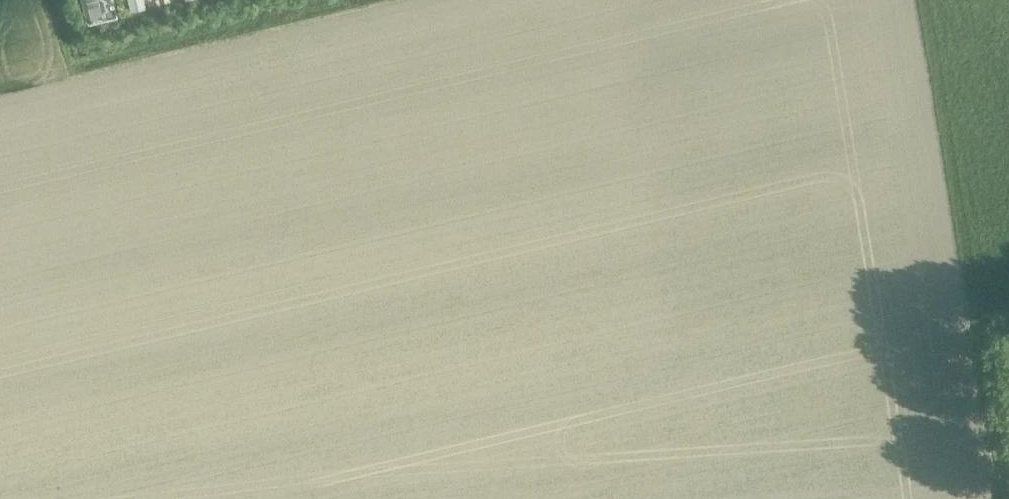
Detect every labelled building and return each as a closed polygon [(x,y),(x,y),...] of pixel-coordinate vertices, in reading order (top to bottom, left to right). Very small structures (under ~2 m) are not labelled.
[(85,24),(102,20),(97,0),(79,0),(85,24)] [(142,0),(126,0),(129,13),(144,9),(142,0)]
